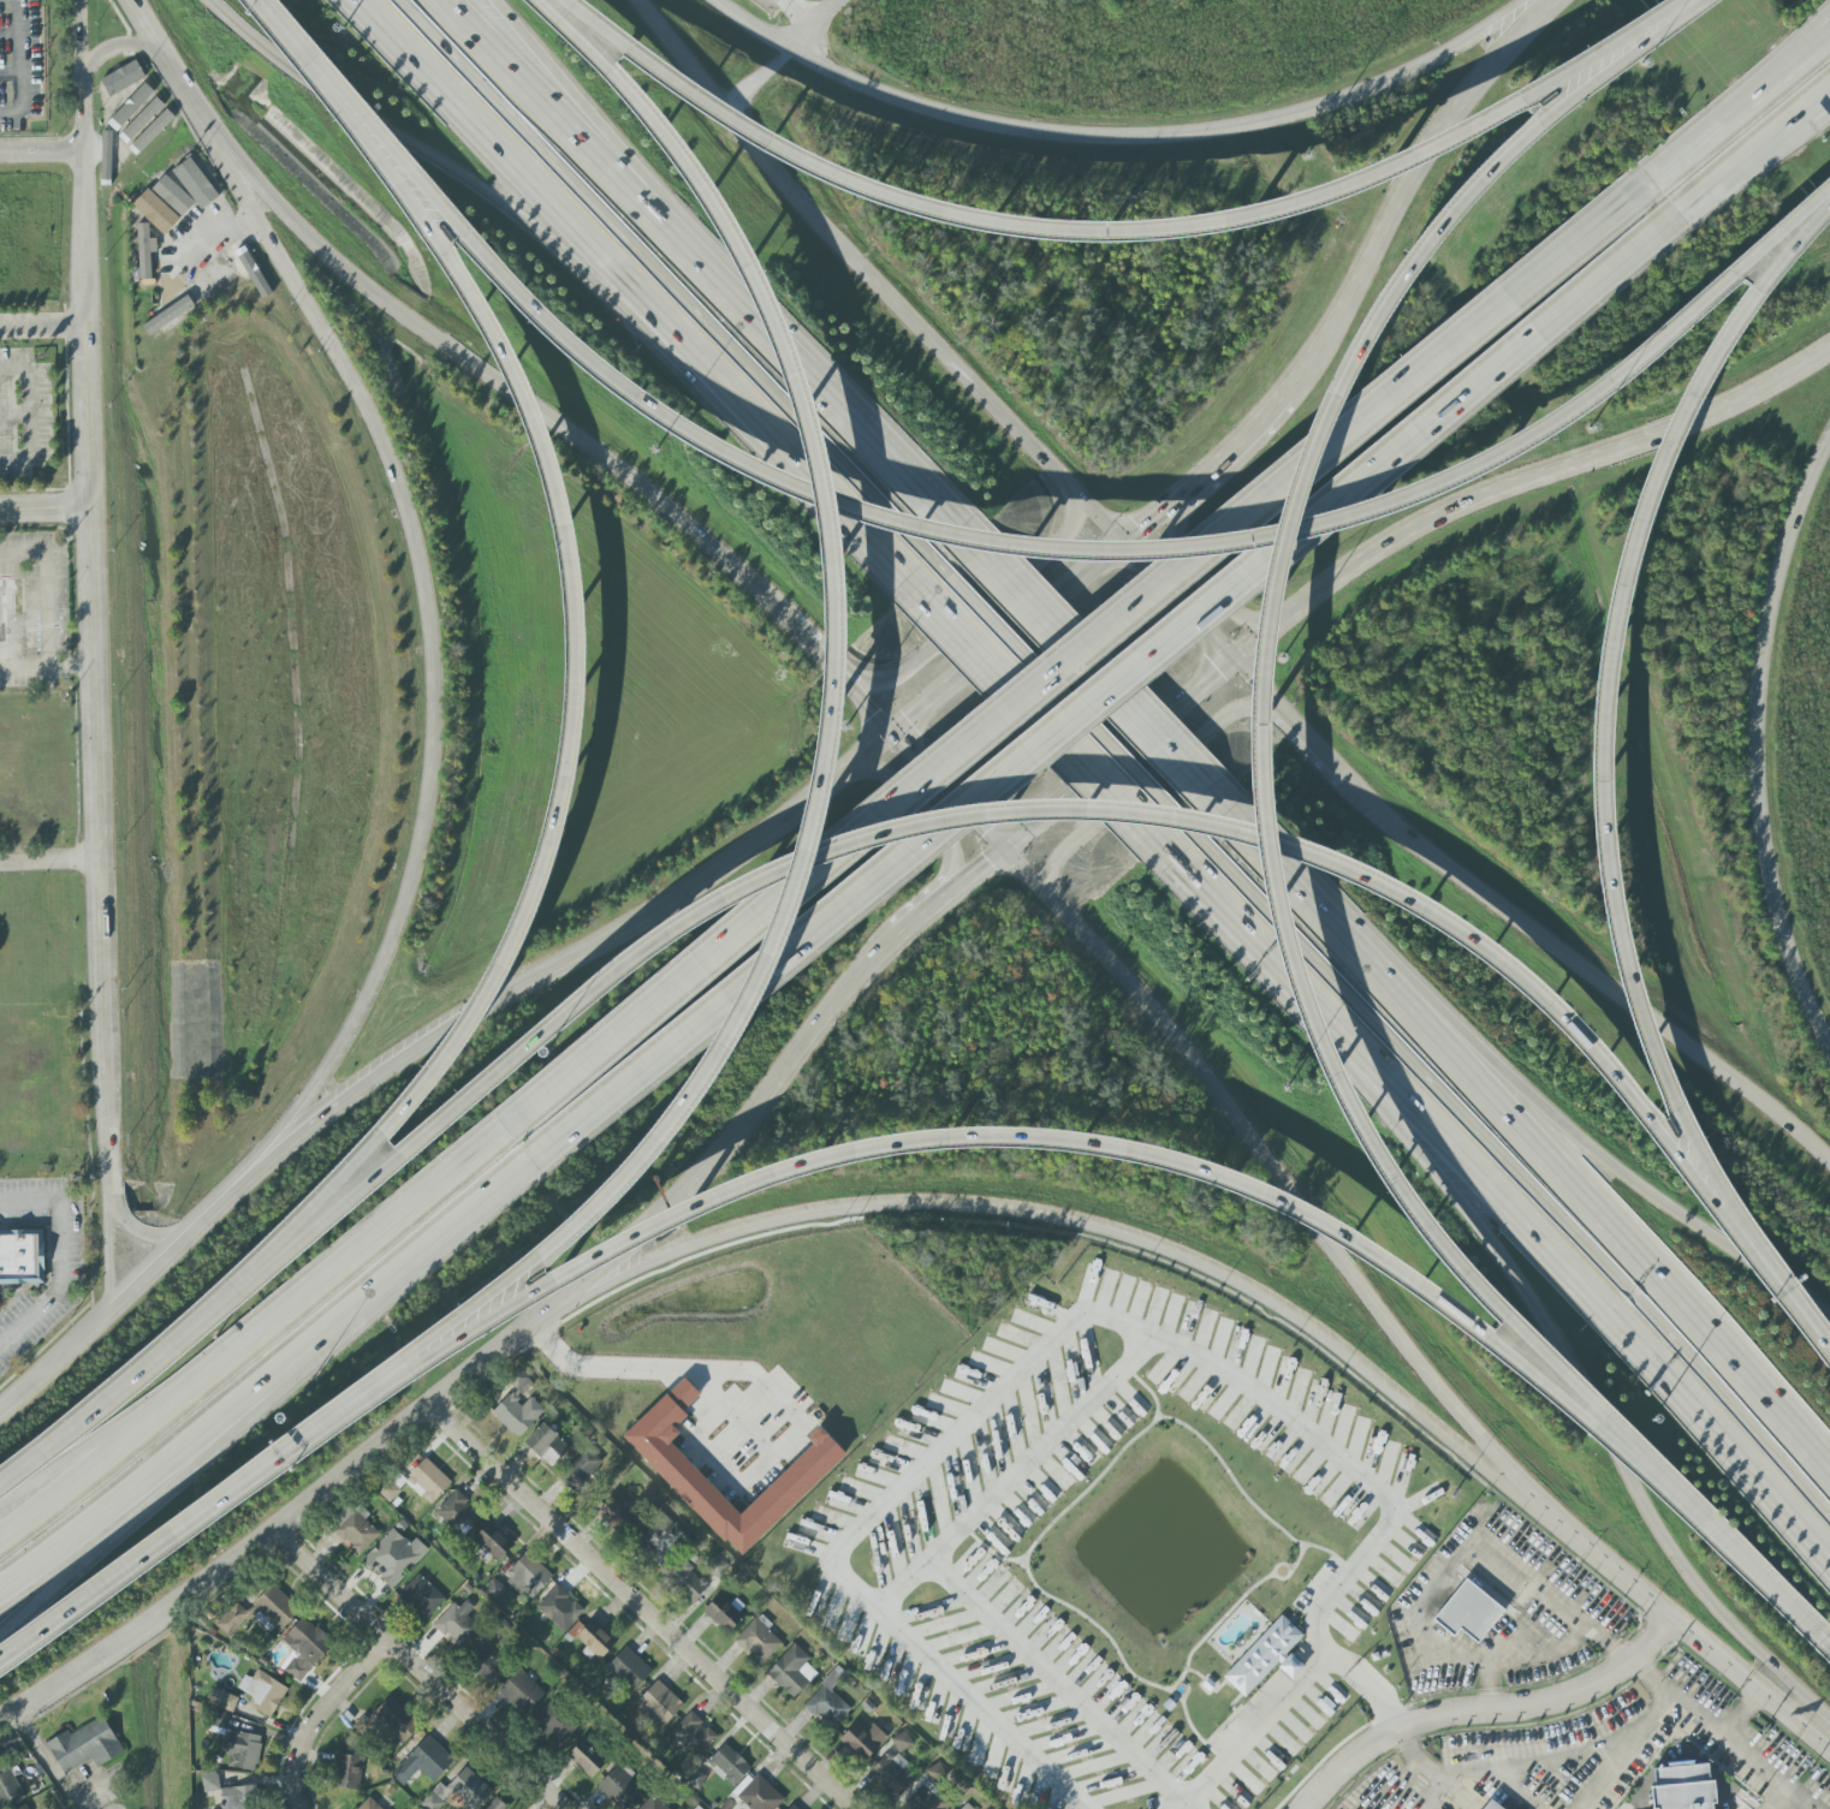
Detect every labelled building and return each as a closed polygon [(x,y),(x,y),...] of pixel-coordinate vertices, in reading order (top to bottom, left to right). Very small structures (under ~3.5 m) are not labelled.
[(145,80),(137,62),(99,79),(107,96),(145,80)] [(154,93),(145,85),(110,126),(119,134),(154,93)] [(161,109),(152,101),(120,137),(128,145),(161,109)] [(175,117),(166,108),(129,148),(137,156),(175,117)] [(202,211),(220,196),(189,158),(171,173),(202,211)] [(181,217),(195,203),(165,174),(152,188),(181,217)] [(180,220),(147,189),(132,206),(164,236),(180,220)] [(149,238),(149,223),(138,224),(140,283),(151,283),(150,253),(157,252),(156,238),(149,238)] [(221,296),(264,270),(243,235),(217,251),(215,247),(198,258),(221,296)] [(180,276),(199,306),(218,294),(199,263),(180,276)] [(189,318),(176,302),(138,331),(151,347),(189,318)] [(10,620),(14,620),(14,579),(0,579),(0,642),(10,642),(10,620)] [(48,1286),(0,1288),(0,1242),(46,1242),(48,1286)] [(545,1410),(531,1397),(522,1406),(517,1401),(534,1383),(523,1373),(488,1411),(518,1439),(545,1410)] [(623,1435),(738,1557),(846,1454),(820,1427),(808,1439),(813,1444),(738,1513),(670,1441),(681,1432),(672,1423),(701,1396),(684,1377),(623,1435)] [(552,1467),(570,1445),(541,1422),(524,1444),(552,1467)] [(605,1464),(588,1447),(560,1475),(576,1492),(605,1464)] [(408,1484),(431,1505),(452,1483),(430,1461),(408,1484)] [(378,1491),(390,1503),(401,1490),(390,1479),(378,1491)] [(359,1556),(380,1534),(364,1519),(366,1516),(352,1502),(328,1527),(359,1556)] [(470,1549),(498,1565),(512,1540),(484,1524),(470,1549)] [(665,1559),(686,1536),(673,1524),(652,1546),(665,1559)] [(416,1538),(410,1544),(393,1528),(362,1561),(391,1588),(428,1549),(416,1538)] [(528,1603),(553,1576),(527,1551),(502,1578),(528,1603)] [(705,1571),(720,1580),(729,1566),(713,1557),(705,1571)] [(681,1562),(666,1579),(692,1603),(708,1586),(681,1562)] [(445,1599),(418,1573),(397,1595),(424,1621),(445,1599)] [(1452,1636),(1458,1629),(1477,1643),(1503,1609),(1464,1578),(1432,1619),(1452,1636)] [(215,1624),(228,1638),(252,1614),(273,1635),(299,1609),(273,1584),(246,1612),(236,1602),(215,1624)] [(563,1632),(582,1611),(555,1587),(536,1607),(563,1632)] [(711,1603),(702,1614),(727,1633),(746,1608),(733,1597),(722,1611),(711,1603)] [(459,1601),(434,1625),(457,1650),(483,1625),(459,1601)] [(1291,1680),(1305,1667),(1290,1653),(1287,1656),(1285,1654),(1302,1636),(1281,1614),(1223,1677),(1244,1697),(1278,1661),(1281,1664),(1277,1666),(1291,1680)] [(298,1683),(334,1644),(303,1616),(282,1640),(293,1651),(280,1666),(298,1683)] [(600,1657),(615,1642),(588,1617),(573,1632),(600,1657)] [(782,1644),(755,1617),(733,1640),(760,1666),(782,1644)] [(793,1699),(817,1673),(806,1664),(810,1659),(794,1644),(766,1673),(793,1699)] [(606,1668),(632,1692),(652,1670),(626,1646),(606,1668)] [(472,1650),(473,1681),(501,1679),(500,1656),(483,1657),(483,1649),(472,1650)] [(845,1674),(838,1667),(802,1704),(831,1731),(852,1709),(831,1689),(845,1674)] [(545,1693),(518,1669),(497,1692),(523,1716),(545,1693)] [(288,1688),(257,1670),(252,1679),(245,1675),(237,1688),(253,1698),(248,1705),(270,1718),(288,1688)] [(638,1701),(665,1726),(684,1704),(657,1680),(638,1701)] [(232,1713),(238,1697),(213,1688),(208,1703),(232,1713)] [(393,1753),(421,1725),(390,1694),(362,1721),(393,1753)] [(554,1751),(581,1726),(554,1697),(527,1723),(554,1751)] [(697,1759),(717,1736),(689,1712),(669,1734),(697,1759)] [(46,1743),(63,1775),(92,1759),(97,1767),(124,1753),(104,1716),(69,1734),(67,1731),(46,1743)] [(887,1737),(872,1723),(865,1731),(855,1722),(840,1739),(865,1762),(887,1737)] [(262,1737),(230,1730),(223,1765),(255,1772),(262,1737)] [(914,1745),(906,1730),(891,1739),(898,1753),(914,1745)] [(454,1761),(429,1736),(391,1773),(403,1786),(420,1769),(432,1782),(454,1761)] [(591,1779),(608,1761),(583,1737),(566,1755),(591,1779)] [(734,1786),(751,1767),(725,1744),(708,1762),(734,1786)] [(894,1797),(916,1774),(890,1750),(868,1772),(894,1797)] [(360,1789),(362,1756),(336,1755),(335,1788),(360,1789)] [(947,1775),(938,1762),(924,1771),(933,1784),(947,1775)] [(24,1798),(8,1763),(0,1766),(0,1808),(1,1808),(24,1798)] [(1653,1784),(1650,1787),(1651,1808),(1652,1808),(1711,1808),(1711,1805),(1715,1801),(1713,1783),(1707,1779),(1707,1765),(1652,1767),(1653,1784)] [(420,1804),(425,1808),(438,1808),(452,1795),(467,1808),(476,1808),(493,1792),(466,1766),(446,1788),(440,1783),(420,1804)] [(687,1785),(700,1789),(705,1774),(692,1770),(687,1785)] [(219,1789),(218,1773),(202,1775),(204,1793),(215,1792),(217,1808),(258,1808),(255,1785),(219,1789)] [(784,1799),(757,1774),(736,1797),(749,1808),(775,1808),(784,1799)] [(950,1806),(928,1782),(908,1801),(916,1808),(947,1808),(950,1806)] [(652,1794),(639,1808),(669,1808),(652,1794)] [(368,1797),(357,1808),(382,1808),(368,1797)] [(508,1808),(496,1797),(484,1808),(508,1808)] [(1489,1799),(1481,1808),(1501,1808),(1489,1799)]
